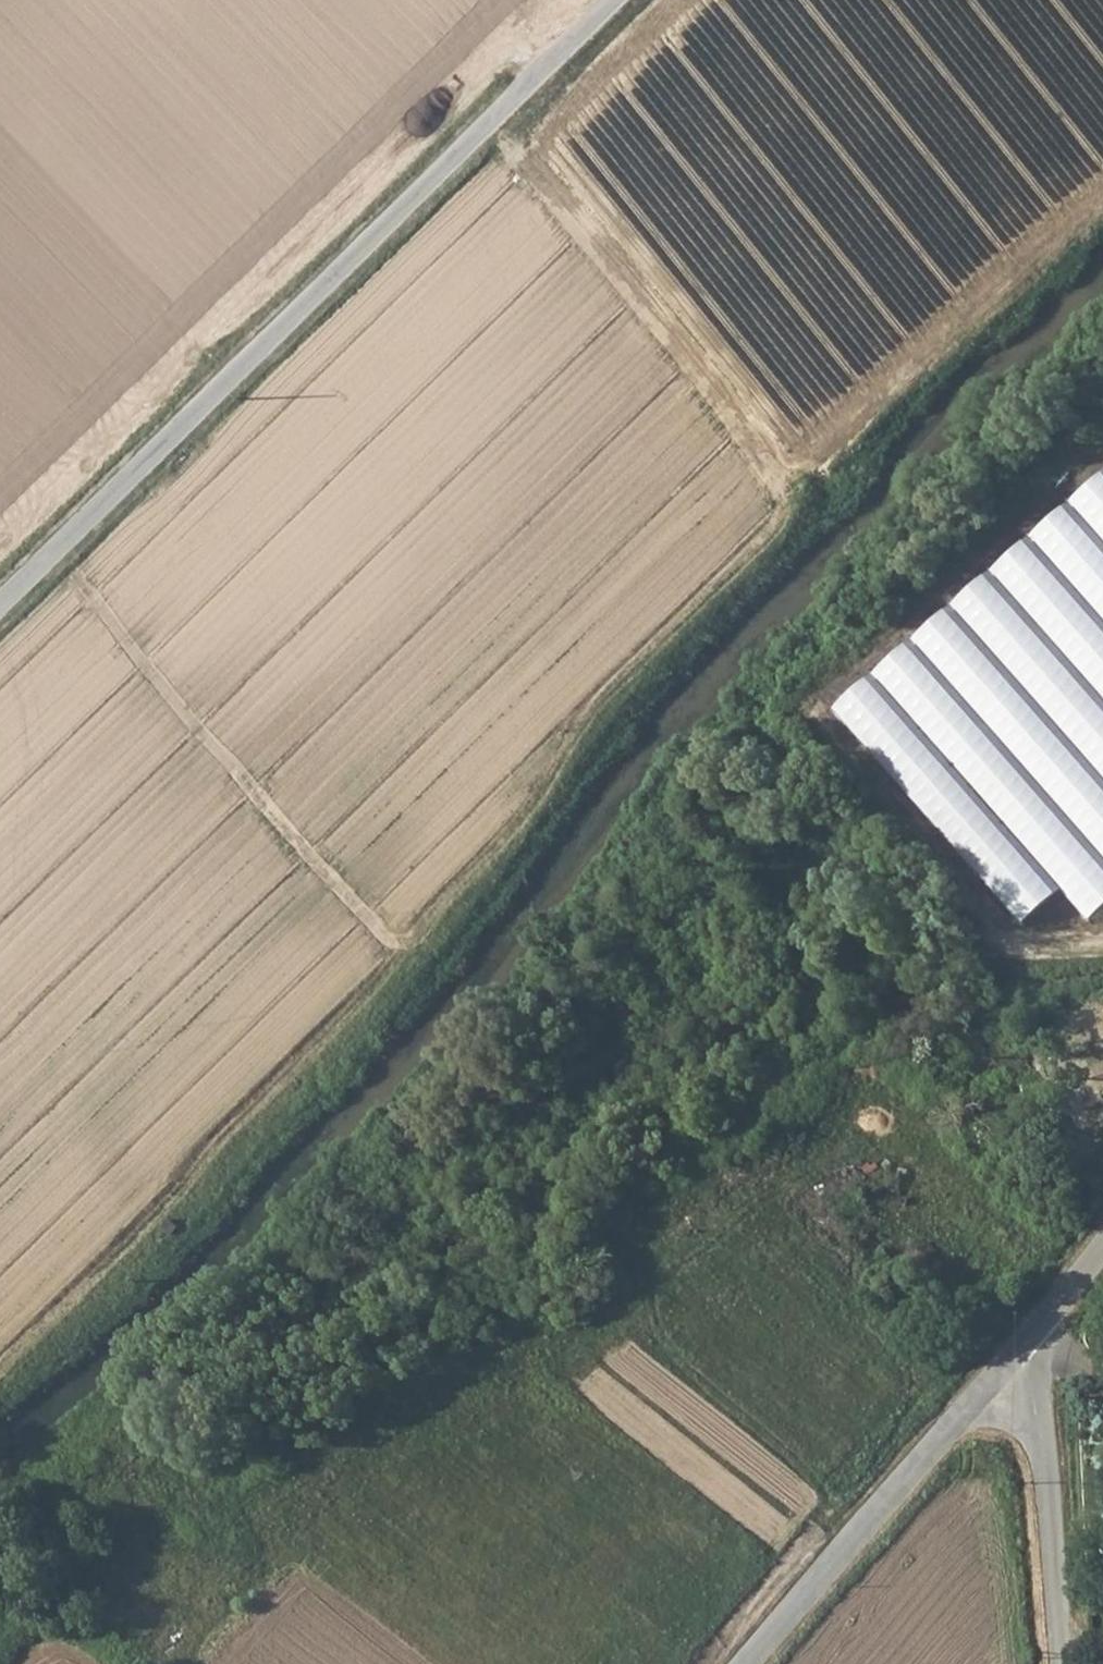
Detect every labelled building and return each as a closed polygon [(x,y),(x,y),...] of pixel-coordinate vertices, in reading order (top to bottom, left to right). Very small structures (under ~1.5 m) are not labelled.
[(838,709),(1026,923),(1064,890),(1091,922),(1102,912),(1102,479),(838,709)] [(171,1237),(178,1228),(169,1221),(163,1229),(171,1237)]
